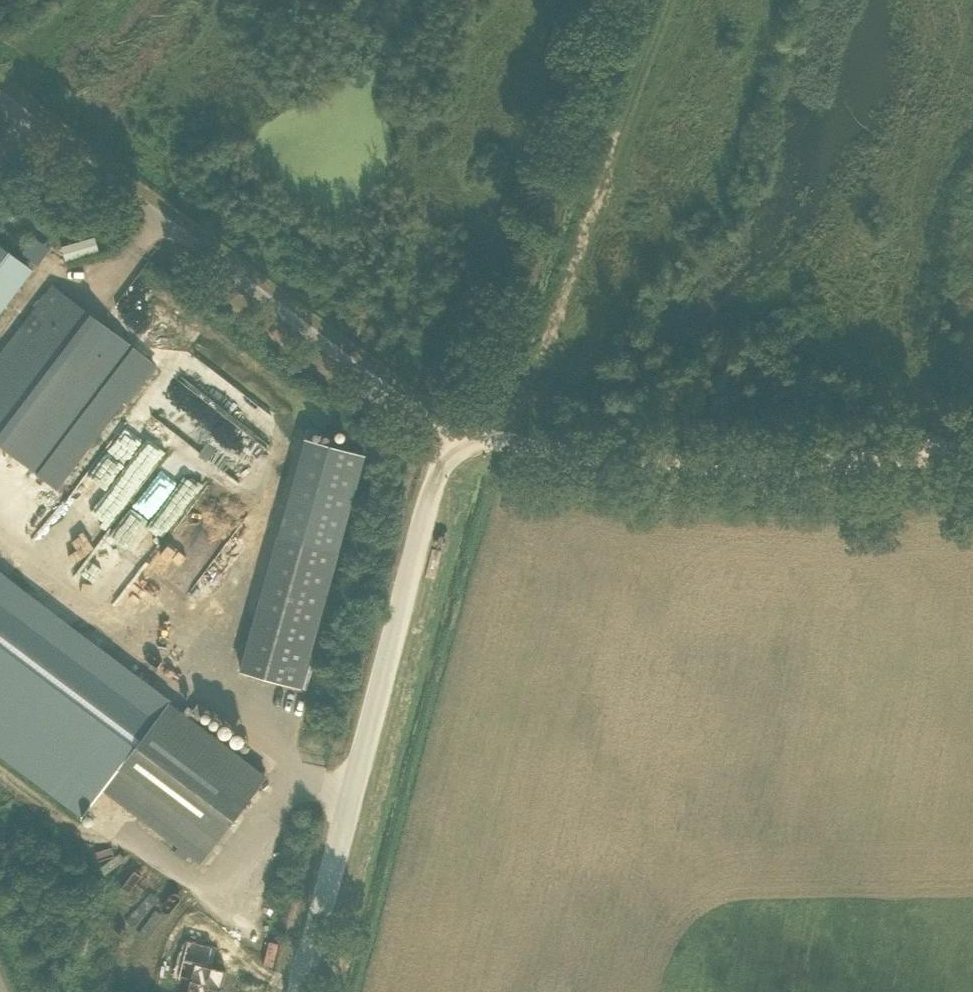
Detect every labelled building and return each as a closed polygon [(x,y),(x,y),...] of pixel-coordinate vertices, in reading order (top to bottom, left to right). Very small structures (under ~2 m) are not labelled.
[(9,302),(19,289),(21,286),(34,270),(0,244),(0,314),(9,302)] [(0,354),(0,445),(59,489),(120,407),(124,410),(159,363),(155,361),(52,284),(0,354)] [(178,377),(159,401),(217,446),(236,422),(178,377)] [(306,442),(241,672),(300,688),(365,459),(306,442)] [(74,485),(110,518),(134,492),(98,459),(74,485)] [(228,553),(228,524),(183,525),(183,535),(199,534),(199,554),(228,553)] [(169,704),(172,700),(0,570),(0,715),(102,793),(105,789),(169,704)] [(169,704),(105,789),(179,844),(174,851),(186,860),(191,853),(202,862),(266,777),(169,704)] [(233,922),(202,914),(193,950),(185,979),(197,982),(230,991),(242,945),(228,941),(233,922)]
